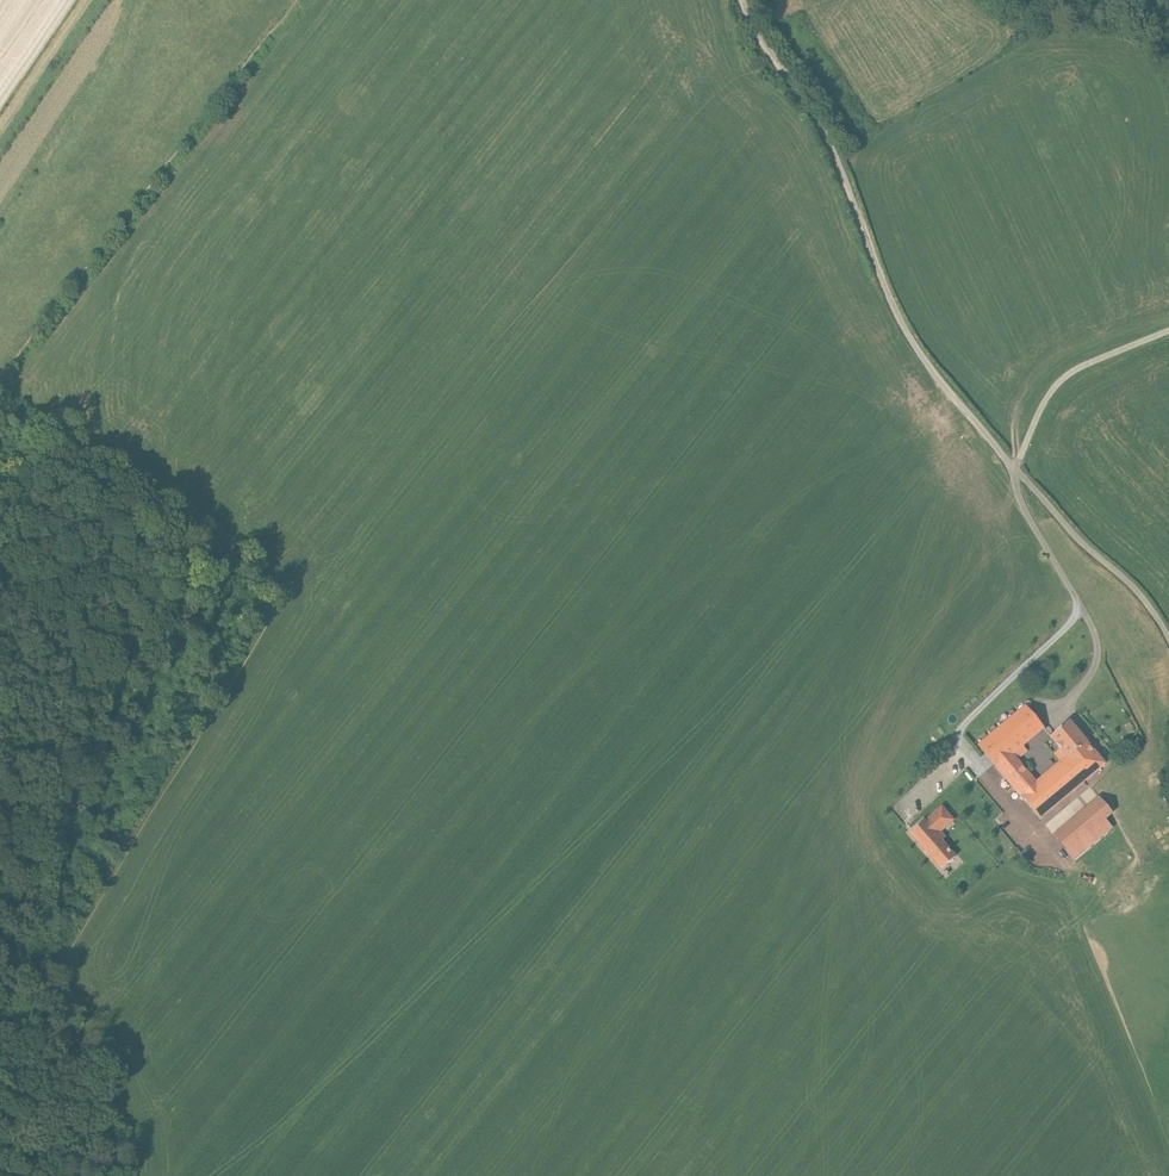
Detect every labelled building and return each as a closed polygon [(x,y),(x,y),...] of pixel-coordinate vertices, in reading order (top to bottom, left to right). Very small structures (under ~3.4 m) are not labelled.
[(1012,754),(1043,727),(1026,707),(979,746),(978,744),(978,745),(1039,818),(1103,764),(1104,764),(1069,722),(1051,737),(1066,756),(1035,783),(1012,754)] [(913,832),(944,869),(956,858),(926,821),(913,832)] [(1070,853),(1075,858),(1110,829),(1105,824),(1070,853)]
